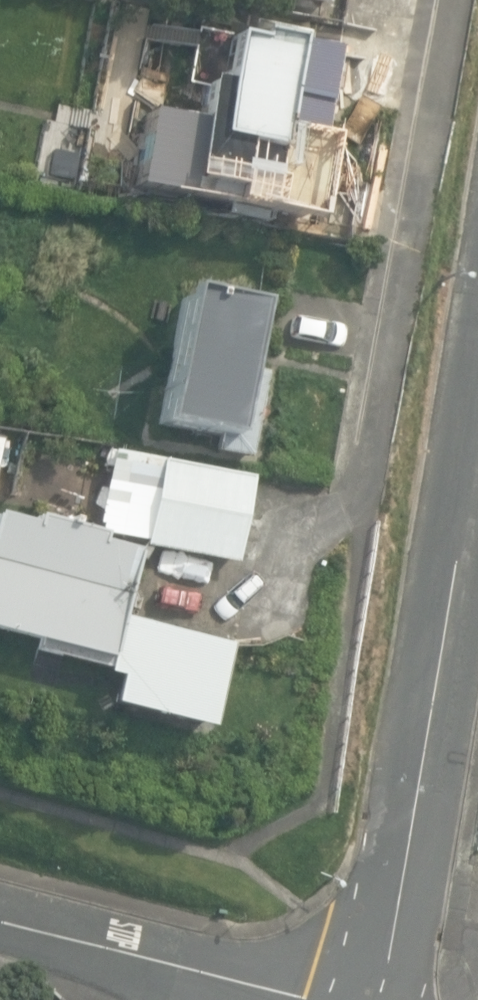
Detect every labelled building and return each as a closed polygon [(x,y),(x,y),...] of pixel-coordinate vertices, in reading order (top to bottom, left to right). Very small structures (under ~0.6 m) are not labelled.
[(279,217),(337,227),(345,182),(328,179),(335,136),(324,134),(339,47),(301,40),(302,36),(249,27),(247,39),(195,30),(185,85),(200,87),(185,171),(230,179),(226,205),(268,213),(275,175),(286,177),(279,217)] [(221,443),(245,448),(261,366),(243,363),(256,296),(182,282),(157,416),(224,429),(221,443)] [(107,451),(93,537),(75,534),(76,526),(37,519),(35,532),(17,530),(19,520),(0,516),(0,630),(37,642),(35,656),(104,667),(103,674),(114,676),(110,703),(205,729),(226,647),(126,622),(137,551),(100,545),(102,533),(146,540),(144,551),(236,566),(251,476),(107,451)]
